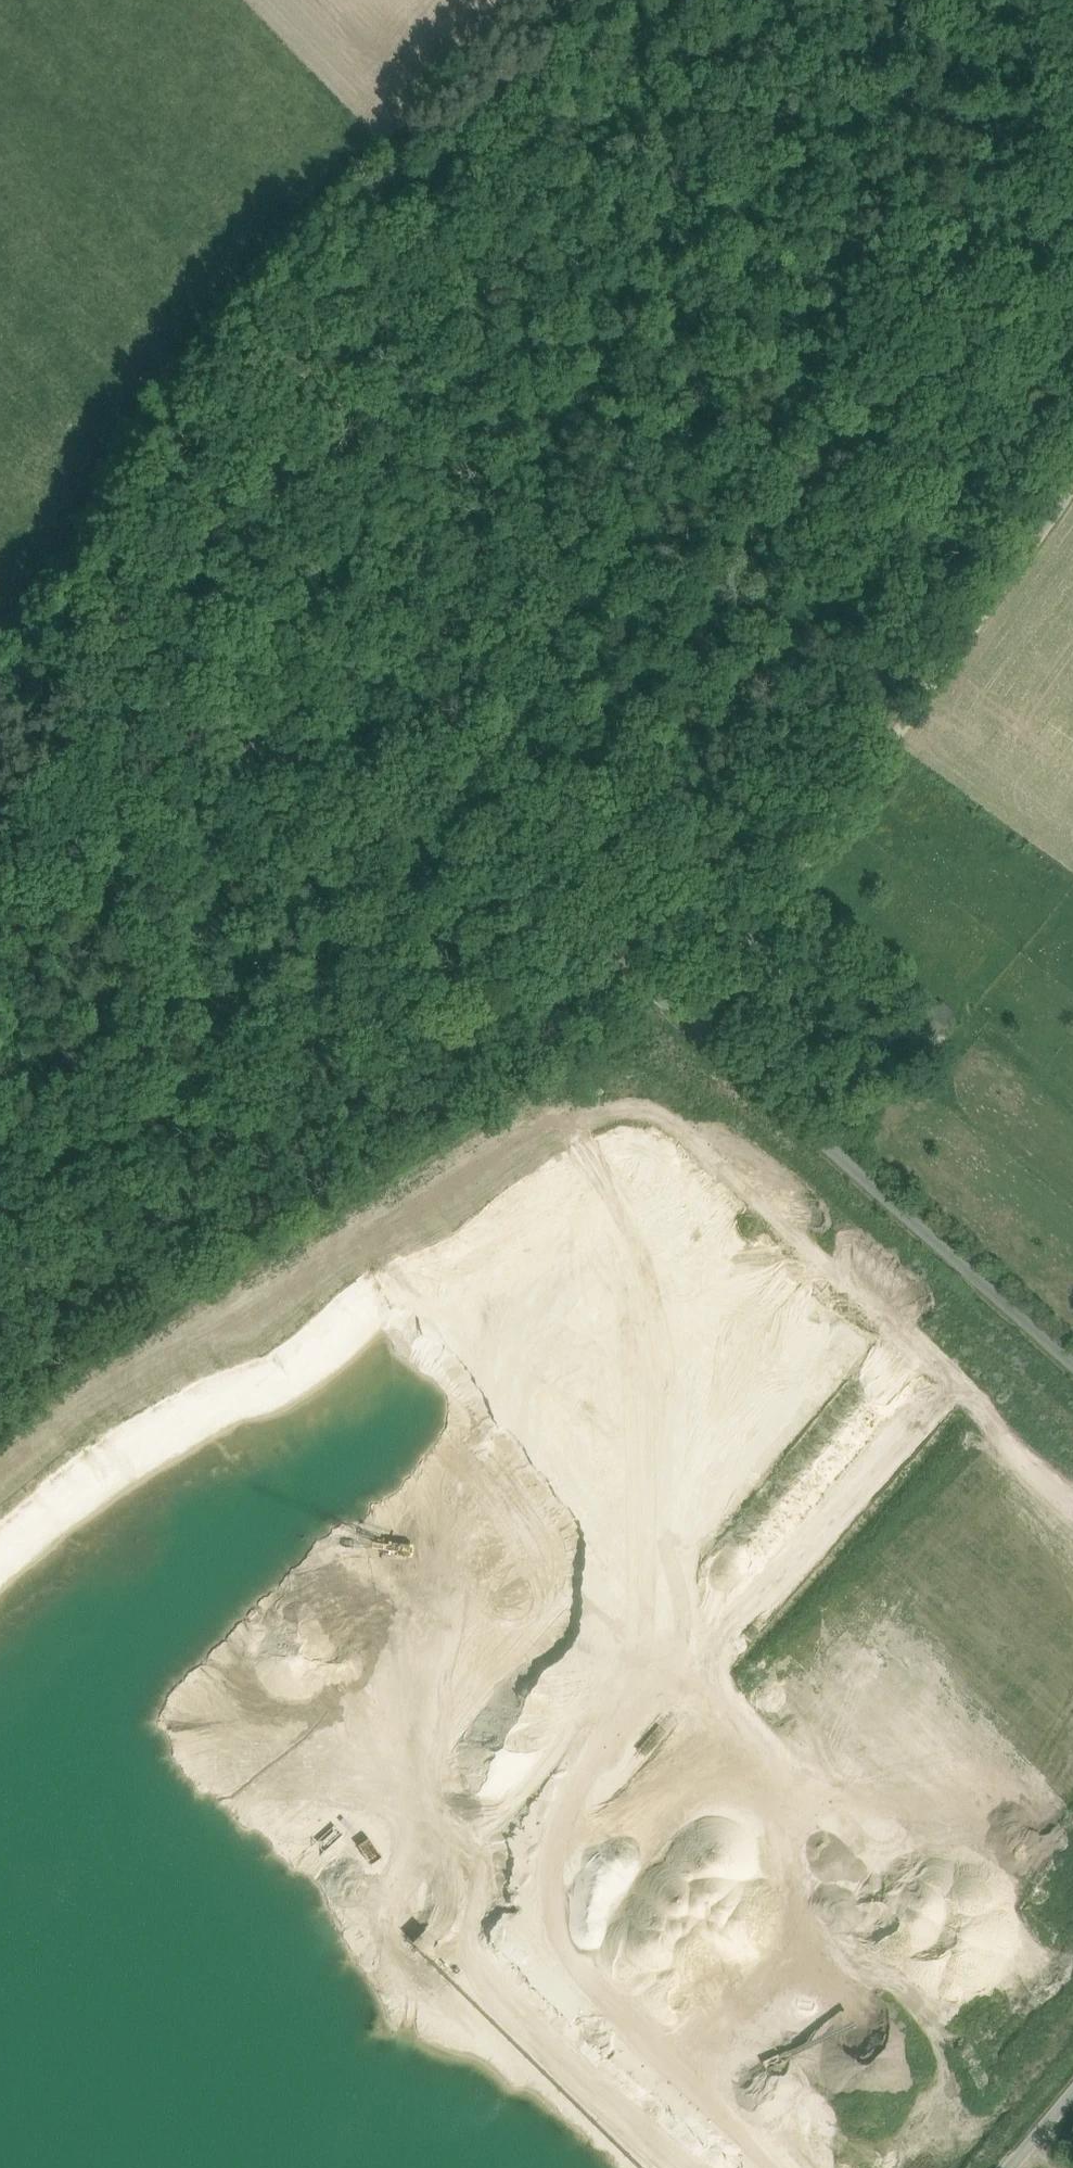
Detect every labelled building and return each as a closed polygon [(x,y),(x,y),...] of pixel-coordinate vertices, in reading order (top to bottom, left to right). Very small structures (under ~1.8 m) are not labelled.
[(932,991),(909,1016),(931,1037),(954,1012),(932,991)]
